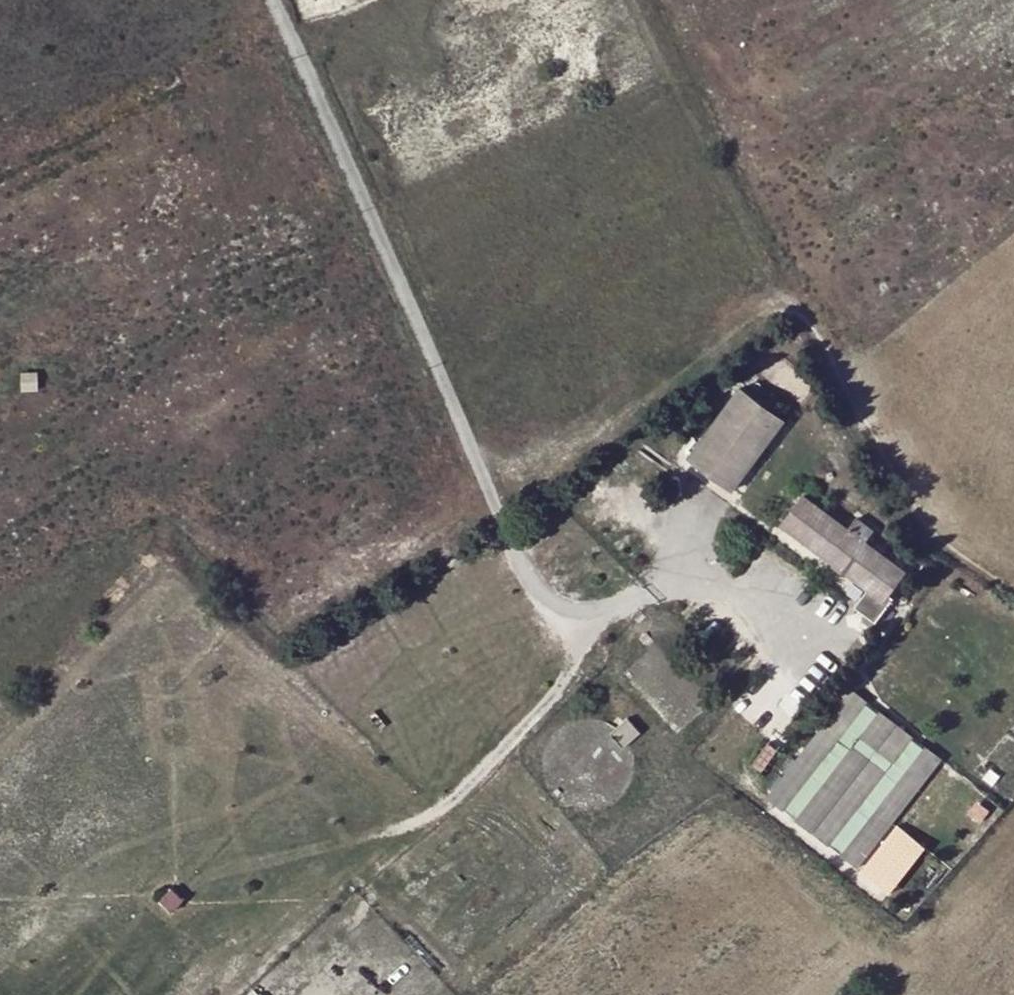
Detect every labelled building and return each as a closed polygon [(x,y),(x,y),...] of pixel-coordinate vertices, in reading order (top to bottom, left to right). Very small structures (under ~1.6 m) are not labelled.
[(36,373),(21,374),(21,391),(36,391),(36,373)] [(740,385),(685,459),(731,494),(787,421),(740,385)] [(802,495),(777,528),(881,605),(887,598),(905,573),(865,542),(872,533),(855,520),(847,530),(802,495)] [(881,605),(864,593),(851,611),(872,627),(892,602),(887,598),(881,605)] [(943,760),(851,688),(765,798),(858,870),(943,760)] [(169,889),(159,901),(170,910),(181,900),(169,889)]
